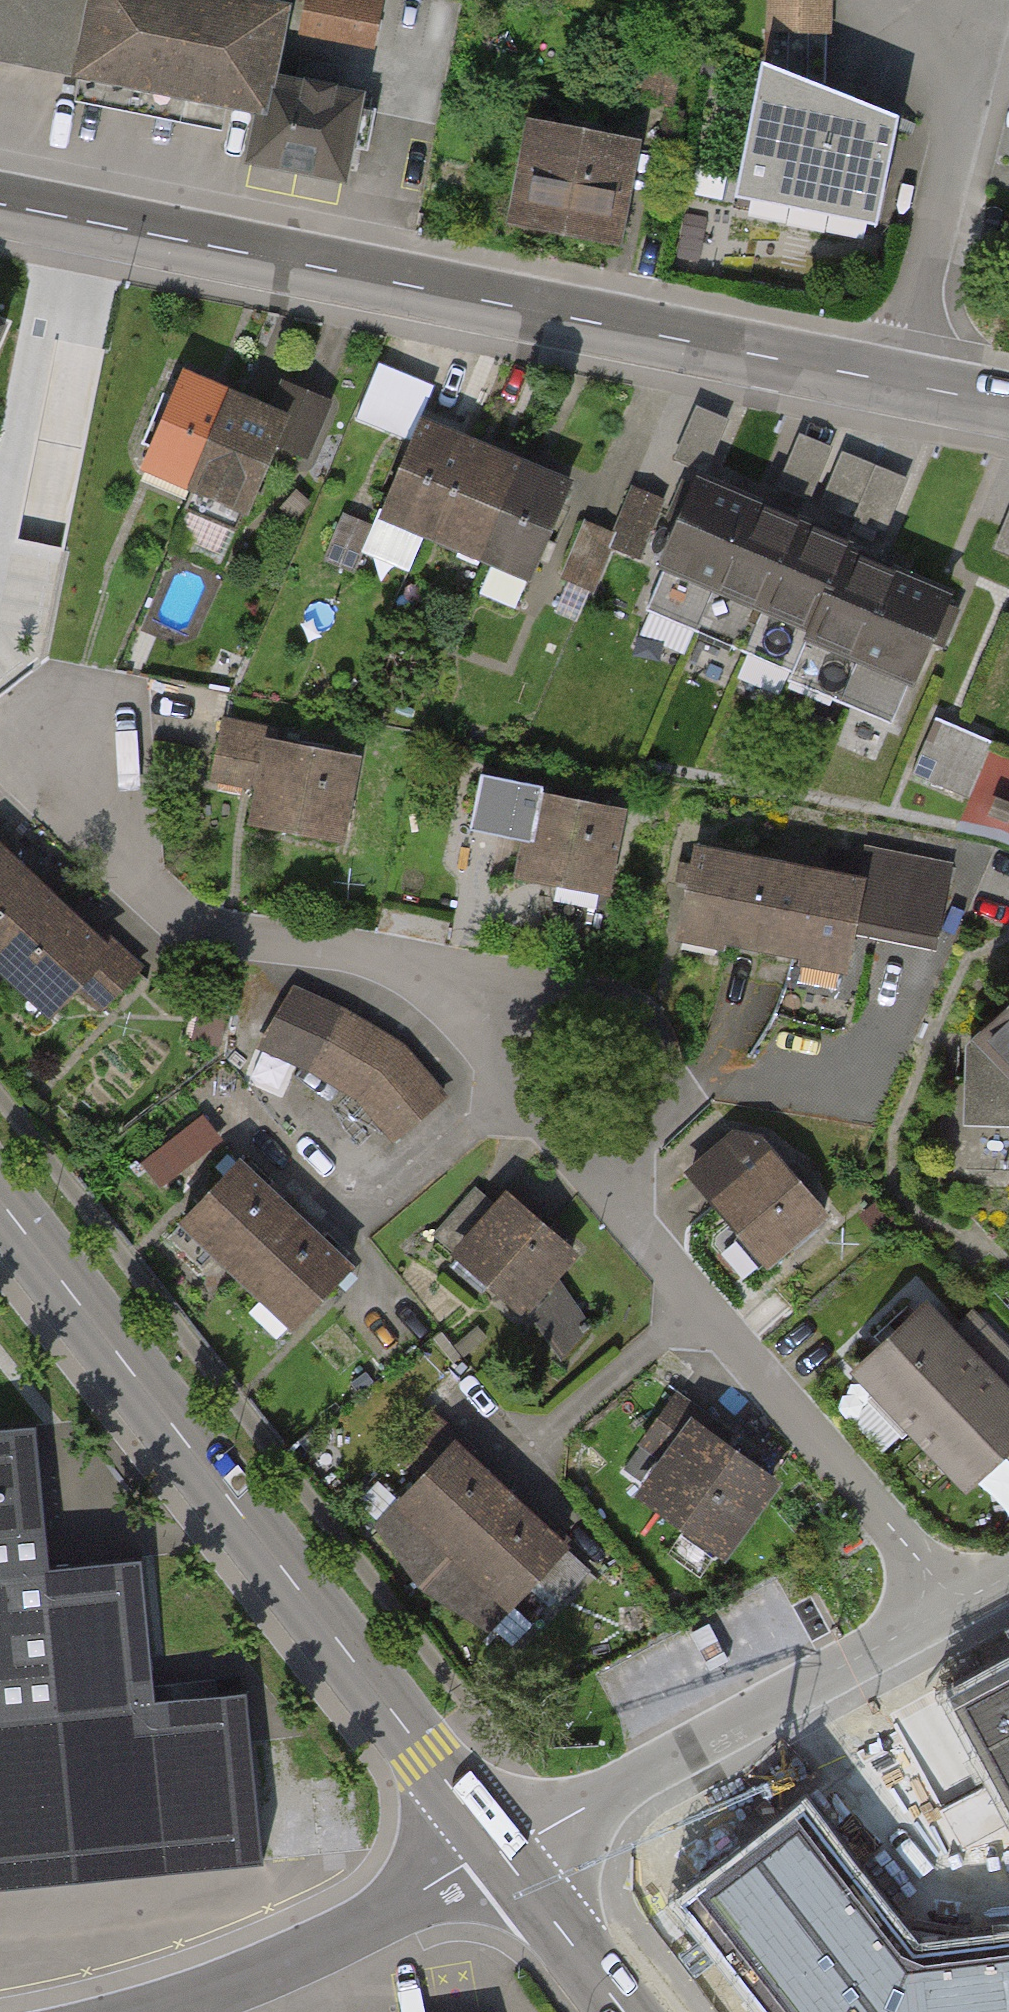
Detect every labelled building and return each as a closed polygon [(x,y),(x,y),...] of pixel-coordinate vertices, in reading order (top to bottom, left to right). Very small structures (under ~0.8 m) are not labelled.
[(79,69),(93,0),(0,0),(0,54),(79,69)] [(262,105),(269,70),(283,0),(282,0),(93,0),(79,69),(262,105)] [(363,55),(375,3),(360,0),(297,0),(289,40),(363,55)] [(825,32),(826,0),(773,0),(772,30),(825,32)] [(762,76),(740,182),(879,210),(899,116),(824,88),(825,32),(772,30),(770,79),(762,76)] [(359,88),(269,70),(262,105),(252,159),(342,176),(348,143),(366,146),(375,101),(357,97),(359,88)] [(523,214),(612,231),(627,150),(600,145),(602,131),(567,124),(564,139),(538,135),(523,214)] [(194,491),(237,391),(187,370),(145,469),(194,491)] [(288,412),(237,391),(194,491),(244,512),(274,442),(306,456),(330,399),(299,386),(288,412)] [(432,532),(468,445),(422,426),(385,512),(432,532)] [(468,445),(432,532),(482,553),(518,466),(468,445)] [(825,498),(891,527),(913,475),(847,447),(825,498)] [(566,486),(518,466),(482,553),(494,558),(479,593),(515,608),(566,486)] [(752,500),(703,479),(648,608),(697,628),(752,500)] [(804,522),(752,500),(697,628),(749,650),(804,522)] [(999,545),(1008,548),(1008,512),(999,545)] [(848,541),(804,522),(749,650),(793,669),(846,546),(848,541)] [(897,567),(846,546),(793,669),(790,677),(841,698),(897,567)] [(947,589),(897,567),(841,698),(891,720),(947,589)] [(917,768),(971,790),(992,737),(938,715),(917,768)] [(326,842),(338,756),(247,743),(249,733),(218,728),(210,782),(239,786),(233,829),(326,842)] [(979,779),(1008,792),(1008,749),(995,742),(979,779)] [(500,874),(588,894),(607,813),(517,793),(476,783),(464,837),(506,846),(500,874)] [(684,850),(665,936),(832,973),(841,933),(929,953),(948,868),(858,848),(849,886),(684,850)] [(49,899),(0,854),(0,952),(49,899)] [(0,952),(0,957),(55,1008),(78,984),(101,1005),(136,966),(113,945),(106,952),(49,899),(0,952)] [(339,1012),(289,991),(261,1052),(307,1070),(352,1098),(387,1136),(439,1091),(392,1042),(339,1012)] [(968,1035),(966,1116),(1008,1117),(1008,999),(968,1035)] [(693,1172),(768,1258),(821,1211),(759,1139),(736,1135),(693,1172)] [(239,1270),(290,1214),(236,1164),(184,1219),(239,1270)] [(475,1189),(436,1234),(521,1308),(525,1304),(563,1357),(589,1326),(552,1273),(573,1250),(511,1196),(499,1209),(475,1189)] [(294,1321),(346,1266),(290,1214),(239,1270),(294,1321)] [(968,1486),(1005,1450),(1008,1454),(1008,1348),(976,1314),(956,1334),(928,1305),(858,1374),(968,1486)] [(669,1459),(646,1492),(723,1549),(774,1480),(697,1424),(703,1416),(677,1396),(644,1441),(669,1459)] [(425,1585),(507,1496),(455,1447),(460,1441),(431,1414),(397,1451),(425,1478),(381,1522),(425,1585)] [(260,1879),(245,1716),(157,1724),(144,1578),(45,1587),(33,1457),(0,1460),(0,1904),(260,1879)] [(558,1596),(584,1566),(507,1496),(425,1585),(491,1624),(536,1576),(558,1596)] [(954,1700),(1008,1803),(1008,1671),(954,1700)] [(802,1817),(689,1904),(773,2011),(1008,2011),(1008,1949),(914,1961),(802,1817)]
